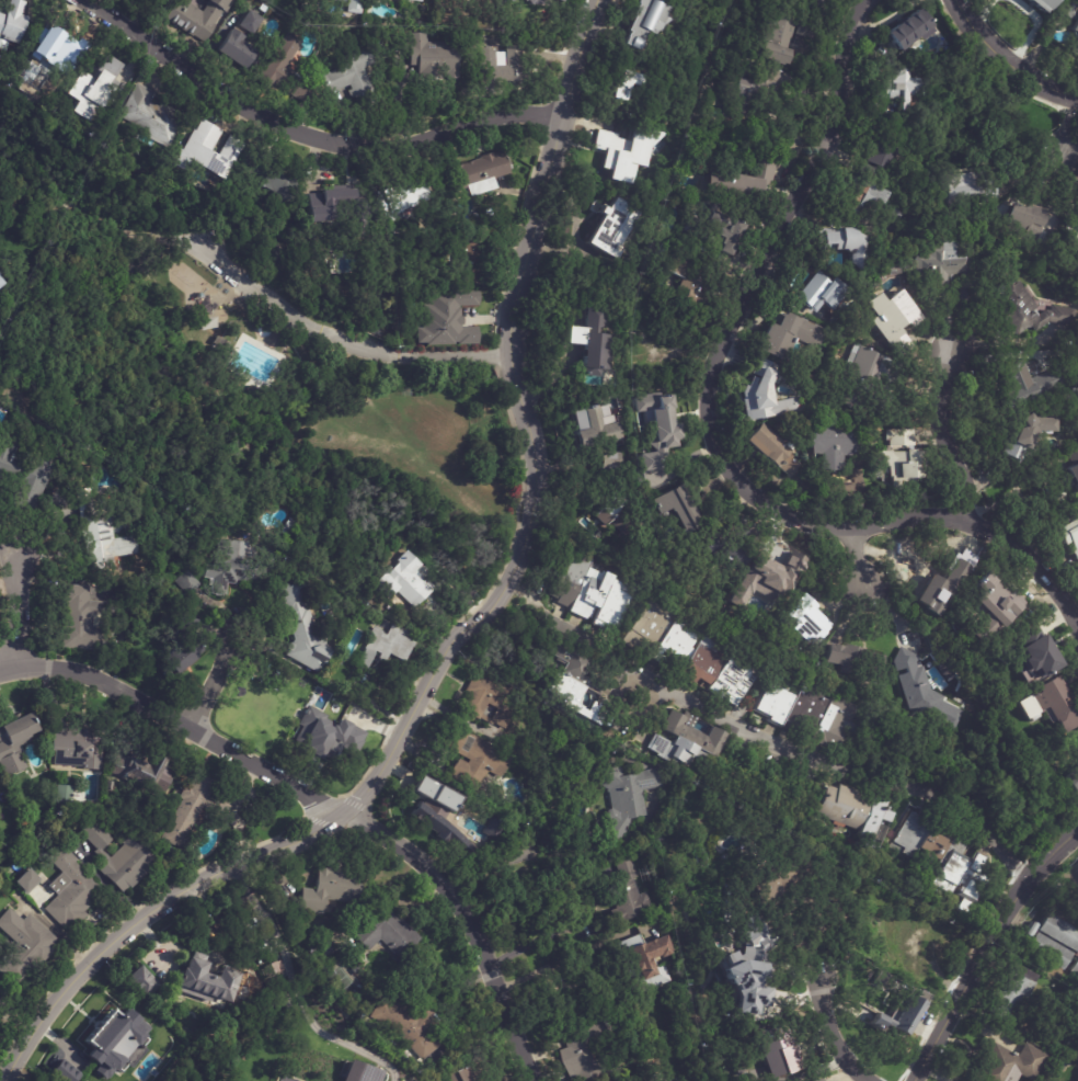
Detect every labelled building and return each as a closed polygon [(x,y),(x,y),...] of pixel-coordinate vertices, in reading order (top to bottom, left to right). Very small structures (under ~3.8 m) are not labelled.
[(1,14),(6,0),(16,0),(23,2),(19,14),(27,18),(20,38),(13,36),(9,47),(0,44),(0,14),(1,14)] [(163,19),(177,0),(179,0),(188,5),(193,0),(199,0),(200,1),(195,9),(202,12),(205,7),(204,7),(206,4),(204,3),(207,0),(234,0),(203,46),(163,19)] [(346,13),(348,0),(363,0),(360,15),(346,13)] [(634,1),(635,0),(653,0),(666,7),(662,14),(664,15),(661,22),(653,26),(647,24),(645,30),(642,30),(632,48),(620,43),(624,35),(623,35),(624,32),(627,33),(628,30),(624,29),(632,14),(630,13),(637,1),(634,1)] [(1033,8),(1023,0),(1059,0),(1047,14),(1046,13),(1043,16),(1033,8)] [(1060,13),(1069,0),(1071,0),(1077,4),(1077,12),(1077,20),(1075,18),(1073,21),(1060,13)] [(263,13),(259,10),(263,4),(268,9),(264,13),(263,13)] [(795,25),(788,48),(790,49),(783,65),(756,55),(772,8),(798,16),(795,25)] [(920,12),(930,25),(922,31),(925,33),(919,36),(922,41),(911,48),(908,43),(898,50),(884,33),(918,8),(920,12)] [(260,19),(261,20),(246,39),(259,48),(243,70),(216,50),(232,27),(233,30),(248,10),(260,19)] [(53,24),(77,42),(80,37),(91,44),(74,66),(58,54),(56,57),(35,42),(48,22),(53,24)] [(798,31),(800,23),(813,26),(811,34),(798,31)] [(290,32),(303,39),(285,67),(316,87),(303,104),(279,88),(276,93),(256,80),(289,31),(290,32)] [(447,81),(418,81),(418,67),(409,67),(409,52),(401,53),(400,35),(428,34),(428,43),(457,43),(457,80),(447,81)] [(359,111),(354,99),(349,101),(346,92),(352,91),(349,87),(329,95),(321,77),(341,68),(339,60),(377,45),(383,60),(363,69),(378,104),(360,112),(359,111)] [(521,54),(521,65),(524,65),(524,81),(496,81),(496,88),(479,88),(480,48),(495,49),(495,52),(505,53),(505,46),(521,46),(521,54)] [(932,57),(933,60),(927,62),(925,55),(931,53),(932,57)] [(124,67),(115,80),(121,83),(116,90),(114,89),(100,110),(96,107),(87,123),(71,112),(78,102),(66,94),(81,71),(93,79),(108,56),(124,66),(124,67)] [(738,58),(753,61),(749,71),(781,81),(780,83),(784,84),(781,96),(791,99),(787,113),(762,106),(758,122),(737,116),(738,112),(731,110),(733,100),(723,98),(735,57),(738,58)] [(906,110),(903,110),(904,99),(891,99),(891,98),(878,98),(878,82),(888,82),(888,78),(893,78),(904,68),(911,68),(911,78),(932,78),(932,84),(927,90),(927,95),(913,95),(913,110),(906,110)] [(621,69),(640,75),(638,84),(628,82),(623,100),(610,96),(613,82),(617,83),(620,69),(621,69)] [(139,86),(153,93),(149,102),(156,106),(159,102),(182,115),(165,146),(139,130),(134,140),(118,132),(125,120),(117,115),(135,83),(139,86)] [(638,150),(623,146),(621,157),(600,151),(604,136),(595,134),(599,116),(612,120),(612,123),(621,125),(621,123),(653,132),(647,152),(638,150)] [(219,133),(207,150),(215,155),(227,135),(241,144),(218,180),(186,159),(179,171),(165,162),(175,148),(177,149),(191,129),(193,130),(200,118),(220,130),(219,133)] [(873,151),(878,139),(902,148),(891,175),(864,164),(868,157),(871,158),(873,151)] [(503,156),(508,172),(492,179),(495,187),(470,196),(467,187),(458,191),(450,170),(481,158),(480,157),(493,151),(494,153),(501,151),(503,156)] [(776,166),(772,183),(764,182),(759,205),(719,197),(720,194),(701,191),(706,168),(754,178),(757,158),(777,162),(776,166)] [(1022,170),(1023,177),(1008,178),(1007,162),(1022,161),(1022,170)] [(270,192),(259,186),(270,162),(275,166),(273,170),(290,179),(297,193),(275,202),(271,192),(270,192)] [(991,182),(998,181),(1000,201),(950,206),(947,174),(982,171),(983,183),(991,182)] [(424,185),(429,201),(401,209),(402,210),(393,214),(394,218),(385,221),(374,187),(420,172),(424,185)] [(851,186),(856,177),(892,192),(888,198),(896,202),(899,201),(901,203),(904,200),(909,206),(905,209),(908,214),(896,224),(886,210),(888,208),(885,206),(885,208),(875,204),(868,220),(855,220),(839,214),(847,196),(853,200),(857,193),(850,190),(851,186)] [(353,197),(364,197),(364,220),(363,220),(363,238),(351,238),(351,219),(306,220),(305,206),(307,206),(306,194),(319,194),(319,190),(349,190),(351,197),(353,197)] [(595,249),(586,243),(603,215),(598,212),(601,206),(607,209),(613,197),(643,215),(617,261),(595,249)] [(1048,209),(1050,210),(1044,228),(1036,226),(1033,238),(1005,230),(1016,197),(1033,204),(1033,205),(1048,209)] [(715,252),(715,253),(703,248),(711,234),(699,227),(707,208),(742,225),(727,255),(716,250),(715,252)] [(816,231),(816,229),(847,227),(868,237),(869,263),(861,271),(851,263),(851,254),(855,251),(855,249),(851,249),(849,252),(846,249),(817,250),(816,231)] [(497,246),(494,260),(490,259),(483,285),(451,277),(454,264),(457,265),(465,235),(498,242),(497,246)] [(952,275),(947,275),(947,284),(926,285),(926,276),(914,276),(914,255),(927,254),(926,247),(936,247),(936,237),(956,236),(956,244),(963,244),(963,249),(967,248),(967,252),(970,252),(971,273),(966,274),(966,283),(961,283),(961,274),(952,275)] [(279,254),(276,259),(266,251),(273,243),(282,251),(279,254)] [(672,296),(680,278),(664,271),(670,257),(712,277),(707,288),(714,293),(704,312),(672,296)] [(1076,264),(1077,264),(1077,278),(1069,276),(1071,264),(1076,264)] [(830,311),(821,304),(813,314),(793,297),(815,270),(829,282),(834,276),(849,288),(830,311)] [(1023,289),(1036,307),(1034,309),(1039,316),(1044,310),(1050,311),(1051,306),(1074,309),(1073,326),(1047,322),(1035,331),(1030,323),(1017,333),(1010,323),(1005,327),(994,310),(997,307),(991,300),(996,297),(991,291),(1010,276),(1014,283),(1018,281),(1023,289)] [(438,280),(445,282),(443,288),(436,286),(438,280)] [(959,300),(959,286),(980,284),(982,301),(959,303),(959,300)] [(908,303),(920,318),(909,328),(905,322),(897,328),(911,345),(897,357),(868,320),(873,316),(863,303),(875,293),(882,301),(897,289),(908,303)] [(479,294),(479,305),(458,305),(459,323),(460,323),(460,329),(478,328),(478,343),(418,344),(418,330),(425,329),(424,306),(432,306),(432,294),(479,293),(479,294)] [(603,329),(604,307),(586,307),(585,328),(603,329)] [(805,343),(793,338),(782,362),(756,350),(768,323),(775,327),(781,312),(798,319),(798,318),(804,321),(804,322),(811,326),(812,325),(823,330),(815,349),(805,343)] [(604,335),(608,334),(611,354),(607,355),(610,374),(607,375),(609,387),(584,391),(582,376),(585,376),(584,371),(582,371),(581,366),(572,367),(567,342),(582,339),(581,335),(596,333),(597,337),(604,335)] [(216,335),(230,342),(227,350),(213,343),(216,335)] [(898,372),(880,411),(863,403),(860,411),(838,401),(847,384),(836,379),(852,343),(901,366),(898,372)] [(772,374),(768,385),(771,384),(773,401),(796,398),(800,412),(743,421),(741,406),(739,406),(736,391),(739,385),(745,387),(750,377),(755,379),(756,376),(749,373),(757,357),(776,366),(772,374)] [(998,392),(995,383),(1001,380),(997,369),(1022,360),(1030,379),(1057,368),(1064,387),(1036,397),(1037,399),(1006,411),(998,392)] [(250,384),(265,392),(262,399),(246,390),(250,384)] [(672,483),(668,448),(679,446),(677,424),(674,424),(670,392),(632,397),(634,413),(644,411),(645,422),(648,422),(652,452),(639,454),(643,487),(672,483)] [(580,419),(577,409),(598,405),(603,424),(607,423),(611,443),(577,451),(573,431),(582,429),(580,419)] [(1054,424),(1054,434),(1042,434),(1030,458),(1023,455),(1019,463),(1000,453),(1009,435),(1012,437),(1019,424),(1016,420),(1024,413),(1028,418),(1054,419),(1054,424)] [(830,471),(818,470),(819,455),(810,454),(812,421),(858,424),(856,457),(842,456),(841,471),(830,471)] [(800,466),(790,477),(778,466),(776,468),(745,441),(761,423),(791,451),(790,452),(794,455),(792,457),(801,465),(800,466)] [(891,490),(891,483),(886,483),(886,478),(888,478),(888,467),(882,467),(882,452),(888,452),(888,443),(888,441),(885,441),(885,429),(914,430),(914,446),(911,446),(911,450),(915,450),(915,452),(919,452),(918,479),(910,479),(910,491),(891,490)] [(18,486),(0,479),(0,442),(14,447),(12,454),(27,459),(32,460),(34,454),(51,460),(33,514),(11,505),(18,486)] [(1066,454),(1077,447),(1077,489),(1067,469),(1073,466),(1066,454)] [(599,455),(599,470),(620,469),(619,454),(599,455)] [(687,498),(702,524),(685,534),(669,509),(658,515),(650,501),(688,479),(693,489),(685,494),(687,498)] [(90,489),(93,510),(96,509),(99,519),(123,514),(125,528),(111,531),(112,539),(133,536),(135,553),(112,557),(114,566),(89,570),(76,489),(90,487),(90,489)] [(622,533),(611,522),(607,526),(594,514),(615,492),(622,500),(624,497),(632,503),(630,505),(647,523),(630,540),(622,533)] [(288,519),(294,522),(286,537),(279,533),(286,517),(288,519)] [(1077,519),(1077,521),(1077,560),(1075,562),(1069,551),(1073,550),(1069,543),(1063,546),(1055,531),(1077,519)] [(745,530),(748,532),(741,547),(750,553),(742,570),(704,551),(714,534),(727,540),(735,524),(745,530)] [(244,543),(250,543),(249,559),(254,560),(253,568),(268,570),(267,579),(256,578),(255,582),(237,580),(237,585),(226,584),(225,596),(211,595),(214,580),(203,579),(204,566),(214,568),(215,558),(216,558),(218,539),(244,543)] [(414,608),(397,590),(386,601),(371,584),(405,551),(421,566),(415,570),(434,589),(414,608)] [(910,579),(911,569),(901,568),(902,551),(933,555),(933,564),(940,564),(937,600),(924,599),(924,591),(917,590),(917,580),(910,580),(910,579)] [(571,606),(562,603),(563,601),(550,594),(562,567),(560,566),(563,559),(565,560),(566,558),(569,559),(570,558),(573,560),(572,561),(578,564),(582,555),(594,560),(590,568),(605,574),(605,572),(615,577),(613,580),(638,591),(620,630),(610,626),(608,630),(593,624),(599,608),(597,607),(592,619),(571,611),(573,607),(571,606)] [(778,567),(789,572),(778,593),(766,587),(754,610),(736,600),(759,557),(778,567)] [(1012,593),(1022,603),(977,647),(964,635),(980,618),(977,616),(979,613),(967,601),(974,594),(966,587),(986,567),(1012,593)] [(200,582),(202,583),(186,599),(172,584),(187,569),(200,582)] [(308,610),(316,631),(320,629),(325,645),(319,647),(330,652),(318,674),(285,656),(287,651),(286,651),(289,644),(290,645),(294,640),(290,631),(286,634),(276,607),(280,605),(277,595),(283,584),(289,587),(294,579),(308,587),(302,598),(306,607),(307,606),(308,610)] [(87,590),(87,602),(110,602),(110,616),(113,616),(112,629),(107,629),(106,651),(62,649),(65,604),(62,604),(64,587),(87,587),(87,590)] [(815,604),(818,607),(817,610),(833,626),(810,649),(781,619),(806,595),(815,604)] [(743,694),(734,707),(724,702),(724,701),(720,697),(719,699),(706,691),(708,689),(697,681),(693,686),(677,675),(683,667),(675,660),(673,662),(667,659),(663,667),(649,658),(654,649),(646,644),(642,651),(623,639),(649,601),(680,622),(679,625),(701,639),(702,637),(756,672),(743,694)] [(194,622),(190,635),(175,629),(180,616),(194,622)] [(409,650),(402,662),(388,655),(385,662),(378,659),(380,655),(375,652),(365,670),(356,664),(370,637),(368,636),(374,626),(386,633),(390,623),(410,634),(406,640),(413,644),(409,650)] [(1043,639),(1058,665),(1034,681),(1028,669),(1025,671),(1017,657),(1019,656),(1009,637),(1030,625),(1037,636),(1040,635),(1043,639)] [(187,663),(168,680),(161,671),(165,667),(160,660),(191,634),(199,645),(198,646),(203,651),(187,663)] [(604,690),(600,693),(588,687),(580,705),(586,708),(586,709),(590,712),(596,702),(598,703),(597,705),(610,712),(603,726),(560,704),(562,701),(547,693),(557,672),(561,674),(565,665),(555,660),(557,658),(549,655),(555,641),(612,671),(604,690)] [(828,645),(844,647),(844,645),(865,649),(865,651),(885,656),(881,678),(858,673),(857,679),(838,674),(839,667),(825,663),(828,645)] [(924,665),(931,691),(945,697),(932,724),(908,709),(898,676),(907,674),(905,669),(896,672),(893,662),(901,648),(919,657),(917,663),(918,668),(924,665)] [(503,730),(491,724),(498,709),(489,705),(481,719),(461,708),(470,694),(466,692),(477,673),(509,691),(503,704),(514,709),(503,730)] [(1058,678),(1077,713),(1077,726),(1060,736),(1045,708),(1036,714),(1039,717),(1027,724),(1016,704),(1037,692),(1035,689),(1057,675),(1058,678)] [(822,748),(806,740),(808,737),(798,731),(794,737),(765,721),(766,718),(750,710),(765,682),(773,686),(771,690),(777,692),(778,690),(781,692),(780,694),(790,698),(796,685),(818,697),(816,699),(824,704),(828,696),(856,709),(848,722),(841,719),(837,728),(853,736),(849,744),(845,742),(837,755),(822,748)] [(950,694),(956,689),(960,693),(952,698),(950,694)] [(697,719),(691,729),(707,737),(712,727),(729,736),(716,759),(708,754),(703,764),(691,759),(687,767),(676,762),(674,766),(644,751),(653,735),(670,743),(673,739),(660,731),(669,712),(681,717),(684,713),(697,719)] [(4,777),(0,769),(0,727),(25,714),(34,731),(34,732),(25,737),(28,741),(16,748),(26,766),(4,777)] [(345,720),(367,736),(355,755),(339,744),(329,760),(309,746),(316,735),(311,732),(318,721),(322,725),(326,717),(340,726),(344,720),(345,720)] [(502,753),(511,758),(501,777),(486,769),(475,787),(452,774),(460,760),(468,764),(470,761),(443,746),(454,727),(502,753)] [(69,730),(101,732),(98,771),(81,770),(81,767),(53,765),(54,754),(50,754),(51,728),(69,730)] [(123,749),(148,760),(149,758),(163,763),(162,767),(173,773),(162,796),(149,789),(149,792),(107,772),(118,747),(123,749)] [(660,787),(642,792),(647,816),(635,819),(619,844),(600,831),(607,821),(603,818),(608,810),(609,810),(610,809),(612,809),(608,790),(597,784),(606,771),(609,772),(615,765),(630,774),(660,767),(664,786),(660,787)] [(1063,780),(1077,767),(1077,792),(1075,795),(1063,780)] [(198,774),(215,783),(206,798),(209,800),(211,795),(233,807),(225,823),(200,810),(188,833),(193,835),(184,852),(161,840),(182,800),(179,798),(186,784),(190,786),(196,773),(198,774)] [(461,797),(458,805),(459,806),(457,809),(455,809),(454,812),(450,811),(447,819),(480,849),(470,858),(449,840),(447,843),(438,834),(440,832),(413,813),(423,801),(426,804),(428,798),(414,790),(422,776),(461,797)] [(106,792),(105,782),(114,782),(114,790),(106,792)] [(62,786),(72,787),(72,794),(72,798),(71,810),(55,809),(56,786),(62,786)] [(882,801),(887,803),(885,808),(886,808),(885,812),(892,813),(883,840),(873,837),(871,844),(881,847),(878,858),(853,851),(860,832),(815,817),(825,787),(835,790),(837,786),(860,794),(859,798),(869,801),(871,797),(882,801)] [(490,838),(482,833),(495,810),(508,819),(495,841),(490,838)] [(957,833),(970,840),(962,855),(973,861),(977,852),(990,860),(980,878),(988,881),(970,918),(959,911),(966,898),(959,895),(964,885),(960,883),(953,895),(934,885),(944,867),(938,864),(934,868),(915,857),(914,860),(891,847),(910,811),(918,816),(919,813),(921,815),(924,810),(942,820),(944,816),(962,826),(957,833)] [(144,876),(129,890),(127,888),(121,895),(98,869),(104,864),(93,852),(95,850),(79,832),(92,820),(111,840),(101,851),(108,858),(122,845),(121,844),(133,833),(159,861),(144,876)] [(87,909),(82,913),(87,917),(69,934),(64,928),(62,930),(43,910),(62,890),(60,887),(67,880),(47,860),(60,846),(74,861),(73,863),(101,890),(85,906),(87,908),(87,909)] [(637,872),(639,877),(634,879),(640,896),(649,892),(654,910),(617,923),(612,911),(616,910),(607,886),(620,881),(615,865),(632,858),(637,872)] [(14,881),(25,894),(39,881),(28,868),(14,881)] [(347,902),(328,900),(325,915),(300,912),(302,889),(316,890),(318,868),(331,871),(331,873),(351,875),(351,872),(362,874),(358,903),(347,902)] [(16,988),(0,973),(0,962),(15,944),(0,930),(0,917),(8,909),(14,914),(22,921),(27,914),(57,942),(53,946),(56,948),(38,967),(36,965),(16,988)] [(390,912),(423,947),(405,965),(381,938),(369,951),(355,935),(377,914),(381,918),(388,911),(390,912)] [(1047,915),(1077,932),(1077,954),(1039,932),(1047,915)] [(735,1012),(738,1012),(755,1016),(757,1007),(768,1006),(768,1003),(770,993),(770,984),(761,982),(761,977),(762,973),(761,970),(769,936),(768,932),(762,930),(761,920),(749,917),(743,918),(743,924),(743,928),(744,945),(740,944),(737,954),(725,955),(726,967),(723,967),(725,985),(734,987),(735,1001),(735,1005),(735,1012)] [(942,948),(928,941),(924,948),(925,970),(934,970),(936,983),(914,983),(914,979),(904,979),(903,954),(896,954),(896,937),(906,937),(915,921),(924,925),(926,920),(959,936),(950,953),(942,948)] [(1040,936),(1075,955),(1066,971),(1028,951),(1036,934),(1040,936)] [(669,941),(674,953),(672,953),(673,956),(662,959),(661,957),(651,961),(655,970),(665,966),(672,982),(633,997),(615,946),(640,936),(643,946),(667,936),(669,941)] [(329,938),(337,955),(318,966),(309,951),(329,938)] [(208,954),(204,966),(221,970),(220,972),(236,978),(227,1006),(198,997),(197,1001),(172,993),(179,971),(181,972),(184,960),(185,960),(190,947),(208,954)] [(356,976),(351,969),(357,965),(362,971),(356,976)] [(144,1001),(125,980),(139,967),(159,987),(144,1001)] [(1008,1023),(990,1012),(1013,972),(1036,987),(1024,1008),(1019,1004),(1008,1023)] [(905,1039),(925,996),(906,987),(890,1020),(875,1013),(870,1022),(905,1039)] [(433,1017),(438,1024),(428,1033),(439,1046),(422,1060),(402,1037),(369,1017),(381,999),(385,1001),(387,997),(415,1014),(424,1008),(433,1017)] [(874,1011),(857,1002),(850,1015),(868,1024),(874,1011)] [(85,1043),(92,1048),(86,1057),(99,1066),(94,1072),(107,1080),(110,1080),(150,1028),(125,1009),(119,1017),(110,1010),(85,1043)] [(617,1071),(595,1080),(583,1080),(582,1078),(574,1080),(571,1080),(560,1051),(569,1048),(563,1035),(601,1020),(601,1022),(608,1019),(612,1032),(613,1033),(608,1035),(609,1038),(592,1046),(597,1059),(610,1054),(617,1071)] [(781,1077),(769,1080),(756,1044),(759,1043),(756,1032),(780,1023),(783,1034),(790,1032),(803,1069),(781,1077)] [(1046,1057),(1033,1080),(1028,1080),(1020,1077),(1018,1080),(973,1080),(994,1045),(1010,1055),(1011,1054),(1014,1056),(1014,1057),(1018,1059),(1024,1045),(1025,1046),(1046,1057)] [(481,1077),(483,1080),(445,1080),(444,1079),(485,1056),(486,1058),(493,1070),(481,1077)] [(59,1059),(49,1076),(57,1080),(76,1080),(81,1071),(59,1059)] [(381,1070),(347,1061),(341,1080),(378,1080),(381,1070)]
